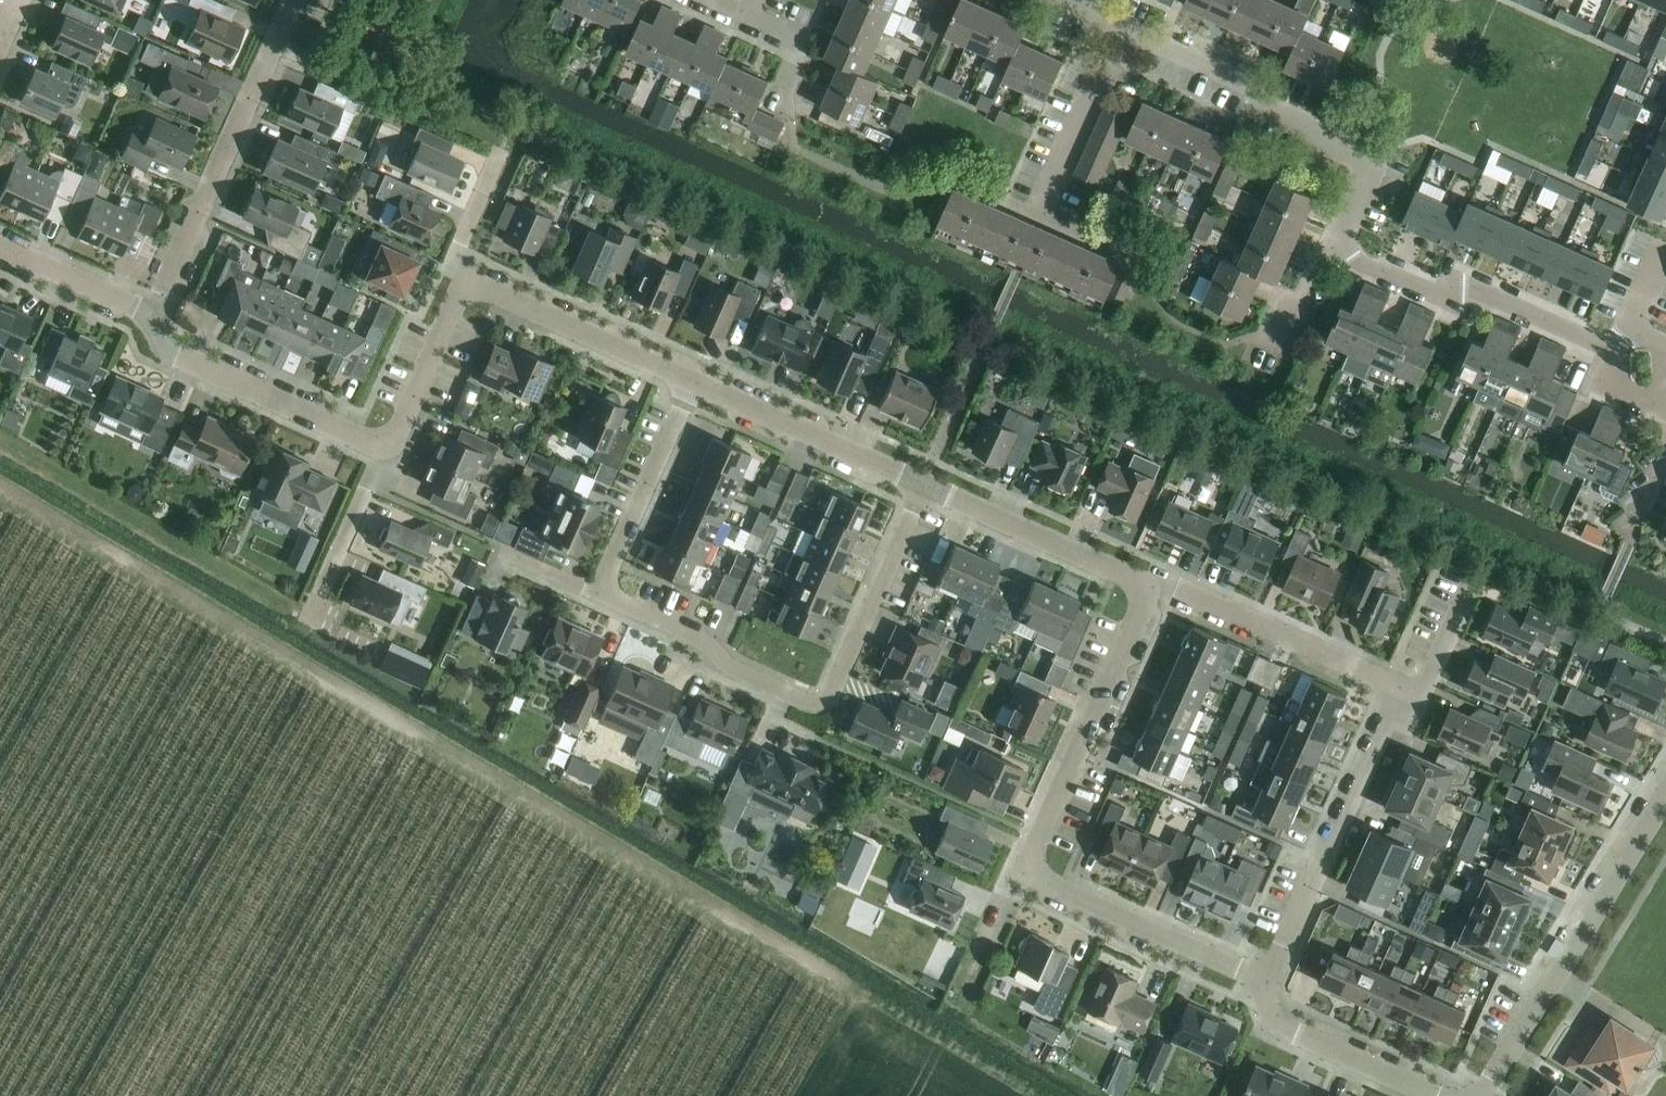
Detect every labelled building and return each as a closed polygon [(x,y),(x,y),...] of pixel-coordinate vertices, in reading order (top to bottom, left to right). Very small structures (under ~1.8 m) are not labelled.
[(89,63),(102,32),(94,29),(100,16),(65,0),(59,14),(62,15),(56,29),(59,30),(52,46),(71,55),(89,63)] [(122,0),(92,0),(117,11),(122,0)] [(244,27),(214,13),(219,2),(216,0),(188,0),(187,3),(200,9),(186,41),(229,60),(244,27)] [(590,0),(564,0),(563,3),(584,12),(590,0)] [(616,0),(590,0),(584,12),(606,22),(616,0)] [(633,19),(642,0),(616,0),(606,22),(628,31),(633,19)] [(893,8),(874,0),(851,0),(845,13),(883,30),(893,8)] [(896,0),(874,0),(893,8),(896,0)] [(983,6),(971,0),(960,0),(945,34),(967,43),(983,6)] [(1211,0),(1185,0),(1184,3),(1205,12),(1211,0)] [(1237,0),(1211,0),(1205,12),(1227,22),(1237,0)] [(1262,0),(1237,0),(1227,22),(1248,32),(1262,0)] [(1286,4),(1278,0),(1262,0),(1248,32),(1270,41),(1286,4)] [(1355,0),(1340,0),(1339,3),(1351,9),(1355,0)] [(1545,1),(1544,0),(1526,0),(1524,4),(1540,12),(1545,1)] [(1291,51),(1301,30),(1308,14),(1286,4),(1270,41),(1291,51)] [(648,61),(672,9),(661,5),(654,23),(641,18),(632,37),(627,51),(648,61)] [(989,53),(1005,15),(983,6),(967,43),(989,53)] [(1571,25),(1576,15),(1560,7),(1555,18),(1571,25)] [(670,71),(685,37),(674,32),(682,14),(672,9),(648,61),(670,71)] [(941,30),(947,17),(934,12),(929,24),(941,30)] [(874,52),(883,30),(845,13),(835,35),(874,52)] [(1010,63),(1020,41),(1027,25),(1005,15),(989,53),(1010,63)] [(1588,33),(1593,22),(1576,15),(1571,25),(1588,33)] [(1622,21),(1619,31),(1637,37),(1640,27),(1622,21)] [(1661,35),(1662,35),(1656,47),(1653,54),(1663,59),(1665,52),(1665,23),(1661,35)] [(691,80),(714,28),(704,24),(696,42),(685,37),(670,71),(691,80)] [(935,42),(941,30),(929,24),(923,37),(935,42)] [(708,102),(726,61),(728,56),(716,51),(725,33),(714,28),(691,80),(712,90),(707,102),(708,102)] [(1619,47),(1624,36),(1607,29),(1603,39),(1619,47)] [(1306,76),(1323,39),(1301,30),(1291,51),(1284,66),(1306,76)] [(864,74),(874,52),(835,35),(826,56),(841,63),(864,74)] [(1636,54),(1640,43),(1624,36),(1619,47),(1636,54)] [(1328,86),(1345,49),(1323,39),(1306,76),(1328,86)] [(204,116),(217,86),(184,72),(189,60),(170,51),(163,47),(148,41),(140,59),(155,66),(154,67),(168,73),(158,95),(204,116)] [(1025,88),(1042,51),(1020,41),(1010,63),(1012,63),(1005,79),(1025,88)] [(1047,97),(1063,60),(1042,51),(1025,88),(1047,97)] [(921,73),(927,60),(915,55),(910,67),(921,73)] [(1631,79),(1638,63),(1628,58),(1620,75),(1631,79)] [(87,76),(71,69),(52,60),(46,73),(35,68),(21,100),(54,115),(58,104),(61,106),(65,107),(68,106),(71,105),(74,103),(76,100),(87,76)] [(726,61),(708,102),(729,112),(749,121),(747,126),(759,131),(767,134),(775,117),(766,113),(756,109),(769,82),(769,81),(757,75),(758,71),(749,67),(743,64),(741,68),(726,61)] [(870,102),(879,81),(864,74),(841,63),(832,85),(870,102)] [(340,81),(345,69),(334,64),(329,76),(340,81)] [(916,86),(921,73),(910,67),(904,80),(916,86)] [(945,91),(951,79),(938,74),(933,86),(945,91)] [(958,97),(963,85),(951,79),(945,91),(958,97)] [(860,124),(869,104),(870,102),(832,85),(822,106),(860,124)] [(359,99),(331,87),(326,99),(300,87),(287,117),(328,135),(341,107),(353,113),(359,99)] [(1616,112),(1623,96),(1624,94),(1613,89),(1606,107),(1616,112)] [(988,110),(994,98),(981,93),(976,105),(988,110)] [(907,118),(913,106),(901,100),(895,113),(907,118)] [(1107,101),(1101,113),(1125,124),(1130,112),(1107,101)] [(1147,149),(1164,111),(1142,101),(1125,139),(1147,149)] [(8,129),(16,112),(5,107),(0,118),(0,125),(8,129)] [(1609,127),(1616,112),(1606,107),(1599,122),(1609,127)] [(1008,126),(1013,114),(1000,108),(995,120),(1008,126)] [(1169,159),(1186,121),(1164,111),(1147,149),(1169,159)] [(901,131),(907,118),(895,113),(889,125),(901,131)] [(1101,113),(1096,125),(1120,136),(1125,124),(1101,113)] [(393,124),(411,130),(414,121),(397,114),(393,124)] [(1029,136),(1031,131),(1035,124),(1013,114),(1008,126),(1029,136)] [(79,137),(82,129),(79,128),(82,123),(67,115),(60,129),(75,136),(75,135),(79,137)] [(777,139),(784,122),(775,117),(767,134),(777,139)] [(181,166),(195,136),(175,127),(155,118),(147,137),(132,131),(121,156),(126,158),(145,167),(152,153),(181,166)] [(1665,121),(1659,118),(1655,128),(1665,133),(1665,119),(1665,121)] [(1190,168),(1208,130),(1186,121),(1169,159),(1190,168)] [(1096,125),(1090,137),(1114,148),(1120,136),(1096,125)] [(455,175),(462,161),(439,151),(445,137),(419,126),(412,140),(419,143),(407,170),(444,187),(450,172),(455,175)] [(1655,128),(1651,137),(1657,140),(1650,154),(1665,162),(1665,133),(1655,128)] [(1212,178),(1220,160),(1229,140),(1208,130),(1190,168),(1212,178)] [(363,147),(378,154),(385,140),(370,133),(363,147)] [(1090,137),(1085,149),(1109,160),(1114,148),(1090,137)] [(1595,158),(1603,142),(1592,137),(1585,153),(1595,158)] [(343,154),(326,147),(306,138),(301,150),(277,139),(264,169),(312,190),(324,162),(336,168),(343,154)] [(0,147),(0,180),(4,182),(0,192),(0,199),(20,208),(37,170),(26,166),(28,161),(25,152),(20,149),(21,147),(4,139),(0,147)] [(1085,149),(1080,161),(1103,172),(1106,165),(1109,160),(1085,149)] [(1456,169),(1461,158),(1444,151),(1439,162),(1456,169)] [(1512,170),(1517,160),(1500,152),(1496,163),(1512,170)] [(1588,175),(1595,158),(1585,153),(1577,170),(1588,175)] [(1650,154),(1643,170),(1637,167),(1633,176),(1665,190),(1665,162),(1650,154)] [(1473,177),(1478,166),(1461,158),(1456,169),(1473,177)] [(1529,178),(1534,167),(1517,160),(1512,170),(1529,178)] [(1080,161),(1074,173),(1098,184),(1103,172),(1080,161)] [(37,170),(20,208),(42,218),(54,193),(71,200),(80,180),(82,174),(64,166),(63,170),(61,170),(59,169),(57,170),(55,170),(54,170),(52,171),(50,173),(49,174),(48,175),(37,170)] [(1231,184),(1237,172),(1225,166),(1219,179),(1231,184)] [(426,241),(438,213),(410,200),(416,187),(396,178),(385,172),(374,195),(397,205),(388,224),(426,241)] [(96,190),(100,182),(83,174),(79,183),(96,190)] [(1560,192),(1565,181),(1548,174),(1543,184),(1560,192)] [(579,195),(586,180),(574,175),(568,190),(579,195)] [(1665,205),(1665,190),(1633,176),(1629,184),(1635,187),(1628,202),(1661,217),(1665,205)] [(1305,216),(1314,195),(1278,178),(1268,200),(1305,216)] [(1126,196),(1131,184),(1119,179),(1113,190),(1126,196)] [(1225,197),(1231,184),(1219,179),(1213,191),(1225,197)] [(1577,199),(1581,188),(1565,181),(1560,192),(1577,199)] [(1138,202),(1139,201),(1144,190),(1131,184),(1126,196),(1138,202)] [(1123,298),(1127,290),(1134,275),(1119,268),(1121,263),(1036,225),(954,187),(934,229),(1015,265),(1018,266),(1103,304),(1108,292),(1123,298)] [(299,258),(310,232),(289,222),(296,207),(255,188),(242,216),(274,230),(267,244),(296,257),(299,258)] [(1427,234),(1441,201),(1417,191),(1402,223),(1427,234)] [(99,243),(116,206),(94,195),(77,233),(99,243)] [(1608,213),(1612,202),(1596,195),(1591,206),(1608,213)] [(1169,215),(1174,204),(1162,198),(1156,210),(1169,215)] [(1295,238),(1305,216),(1268,200),(1258,222),(1295,238)] [(150,235),(161,209),(144,201),(138,215),(116,206),(99,243),(122,253),(133,228),(150,235)] [(518,206),(506,201),(497,224),(508,229),(503,239),(535,254),(537,250),(551,256),(564,228),(549,222),(553,214),(536,207),(534,210),(519,204),(518,206)] [(1441,201),(1427,234),(1451,245),(1456,235),(1455,234),(1465,212),(1464,212),(1441,201)] [(1465,212),(1455,234),(1456,235),(1479,245),(1496,208),(1487,204),(1484,209),(1470,203),(1468,202),(1464,212),(1465,212)] [(1624,220),(1629,210),(1612,202),(1608,213),(1624,220)] [(1181,221),(1182,220),(1187,209),(1174,204),(1169,215),(1181,221)] [(1503,256),(1517,224),(1502,217),(1505,212),(1496,208),(1479,245),(1503,256)] [(1211,227),(1217,214),(1205,209),(1199,222),(1211,227)] [(1206,239),(1211,227),(1199,222),(1194,234),(1206,239)] [(1285,260),(1295,238),(1258,222),(1249,244),(1285,260)] [(1527,267),(1544,228),(1534,224),(1531,231),(1517,224),(1503,256),(1527,267)] [(633,240),(635,237),(611,227),(606,237),(589,230),(572,270),(600,282),(612,255),(625,260),(633,240)] [(1551,278),(1565,245),(1550,238),(1552,232),(1544,228),(1527,267),(1551,278)] [(412,273),(417,261),(414,259),(419,250),(374,229),(366,246),(378,252),(367,276),(383,284),(403,292),(408,280),(406,279),(409,271),(412,273)] [(1276,282),(1285,260),(1249,244),(1239,265),(1260,275),(1276,282)] [(1579,251),(1565,245),(1551,278),(1575,288),(1592,249),(1582,245),(1579,251)] [(1186,267),(1191,254),(1180,249),(1174,261),(1186,267)] [(1598,299),(1599,298),(1613,266),(1597,259),(1600,253),(1592,249),(1575,288),(1598,299)] [(242,323),(241,322),(256,288),(261,278),(239,268),(241,262),(228,256),(215,284),(229,290),(217,316),(240,326),(242,323)] [(686,287),(695,268),(697,264),(684,258),(678,272),(649,259),(632,297),(662,310),(674,282),(686,287)] [(1239,266),(1223,258),(1213,280),(1250,296),(1260,275),(1239,265),(1239,266)] [(773,267),(761,261),(752,281),(765,286),(773,267)] [(1180,279),(1186,267),(1174,261),(1168,274),(1180,279)] [(788,270),(787,288),(808,290),(809,272),(788,270)] [(262,332),(283,288),(262,278),(257,289),(256,288),(241,322),(242,323),(262,332)] [(747,317),(760,289),(737,279),(731,293),(711,284),(693,324),(722,337),(734,311),(747,317)] [(1241,318),(1250,296),(1213,280),(1204,301),(1241,318)] [(1349,351),(1378,286),(1366,280),(1352,310),(1341,305),(1341,306),(1329,301),(1318,326),(1330,331),(1326,340),(1349,351)] [(349,300),(354,290),(337,282),(332,293),(349,300)] [(1365,377),(1372,361),(1387,326),(1376,321),(1390,292),(1378,286),(1349,351),(1342,366),(1365,377)] [(299,308),(304,297),(283,288),(262,332),(284,342),(299,308)] [(829,319),(831,314),(840,294),(826,288),(815,312),(829,319)] [(1394,370),(1423,306),(1411,301),(1397,331),(1387,326),(1372,361),(1394,370)] [(5,345),(0,358),(0,364),(19,373),(32,345),(20,340),(30,316),(13,308),(12,310),(0,305),(0,343),(5,345)] [(1418,380),(1424,366),(1433,346),(1422,341),(1435,312),(1423,306),(1394,370),(1418,380)] [(321,318),(299,308),(284,342),(305,352),(321,318)] [(792,326),(766,314),(750,350),(770,359),(771,356),(795,367),(813,328),(810,321),(802,317),(795,320),(792,326)] [(899,322),(891,318),(882,314),(876,328),(893,335),(899,322)] [(1480,386),(1509,321),(1496,315),(1483,345),(1472,340),(1456,376),(1480,386)] [(327,361),(342,327),(321,318),(305,352),(326,361),(327,361)] [(1503,396),(1519,360),(1508,355),(1521,326),(1509,321),(1480,386),(1503,396)] [(373,356),(385,330),(371,323),(364,337),(342,327),(327,361),(326,361),(324,365),(347,375),(359,350),(373,356)] [(52,326),(40,351),(54,358),(49,371),(73,381),(67,394),(90,404),(106,368),(97,364),(103,351),(90,345),(91,343),(78,337),(76,340),(63,334),(64,331),(52,326)] [(874,333),(864,354),(821,334),(812,355),(824,361),(816,379),(848,394),(860,367),(875,374),(890,340),(874,333)] [(1520,418),(1525,406),(1554,341),(1542,336),(1539,342),(1529,364),(1519,360),(1503,396),(1497,408),(1520,418)] [(1559,433),(1576,392),(1562,386),(1564,381),(1553,376),(1566,346),(1554,341),(1525,406),(1548,416),(1544,426),(1559,433)] [(515,355),(494,346),(479,380),(501,389),(504,383),(536,398),(551,364),(517,349),(515,355)] [(921,426),(937,391),(938,389),(894,370),(877,407),(921,426)] [(160,451),(169,431),(178,411),(160,403),(163,396),(116,375),(100,410),(145,430),(140,442),(160,451)] [(620,398),(619,397),(619,395),(617,394),(615,393),(614,392),(612,392),(610,392),(608,392),(606,394),(605,395),(604,397),(604,398),(590,392),(589,393),(598,397),(589,416),(579,438),(596,445),(592,457),(596,459),(602,461),(616,468),(629,439),(613,433),(624,407),(619,405),(619,403),(620,402),(620,400),(620,398)] [(461,395),(453,413),(465,418),(471,405),(468,398),(461,395)] [(1587,473),(1615,409),(1603,404),(1590,433),(1579,428),(1564,463),(1587,473)] [(1034,433),(1039,421),(1029,416),(1009,407),(1001,424),(987,418),(973,450),(1003,464),(1011,446),(1026,453),(1034,433)] [(1616,502),(1619,495),(1632,466),(1620,461),(1625,449),(1614,444),(1628,415),(1615,409),(1587,473),(1602,480),(1599,487),(1603,497),(1616,502)] [(235,432),(228,429),(229,426),(207,416),(200,431),(183,424),(175,444),(168,457),(186,465),(192,452),(221,465),(219,470),(221,474),(231,479),(236,477),(238,472),(254,438),(236,429),(235,432)] [(498,444),(490,440),(468,431),(463,444),(443,435),(432,458),(472,477),(478,463),(488,468),(498,444)] [(739,476),(741,473),(749,453),(712,436),(702,459),(705,461),(739,476)] [(65,456),(72,443),(62,439),(56,442),(54,451),(65,456)] [(1042,444),(1033,464),(1046,470),(1043,478),(1055,483),(1056,487),(1062,490),(1066,488),(1071,491),(1079,471),(1087,455),(1059,442),(1057,446),(1043,440),(1042,444)] [(321,509),(334,480),(306,468),(308,462),(274,446),(265,466),(253,492),(264,497),(258,510),(294,526),(305,502),(321,509)] [(465,518),(474,498),(476,494),(466,490),(472,477),(432,458),(421,482),(443,492),(437,505),(465,518)] [(1107,467),(1098,487),(1112,492),(1113,490),(1117,492),(1116,494),(1110,508),(1120,512),(1121,517),(1128,520),(1132,518),(1136,520),(1145,500),(1155,477),(1129,466),(1128,468),(1110,460),(1107,467)] [(591,529),(597,516),(595,515),(600,504),(572,492),(575,485),(580,472),(556,461),(550,474),(547,481),(549,487),(558,491),(549,511),(591,529)] [(602,461),(595,478),(609,484),(610,482),(614,474),(616,468),(602,461)] [(730,497),(739,476),(705,461),(696,482),(730,497)] [(1188,489),(1199,499),(1219,477),(1208,467),(1188,489)] [(797,501),(799,496),(808,476),(795,470),(784,495),(793,499),(797,501)] [(782,484),(769,478),(765,486),(778,492),(782,484)] [(720,518),(730,497),(696,482),(686,503),(720,518)] [(860,530),(870,507),(832,490),(822,513),(856,528),(856,529),(860,530)] [(787,512),(793,499),(784,495),(778,508),(787,512)] [(1515,498),(1512,505),(1523,510),(1529,499),(1522,495),(1515,498)] [(1212,547),(1213,543),(1221,527),(1225,517),(1211,511),(1208,517),(1170,500),(1156,532),(1176,541),(1177,539),(1184,542),(1183,544),(1198,551),(1202,543),(1212,547)] [(711,540),(720,518),(686,503),(677,525),(711,540)] [(1225,517),(1221,527),(1213,543),(1223,548),(1218,560),(1234,567),(1236,564),(1246,568),(1245,569),(1263,577),(1271,557),(1279,541),(1252,528),(1255,520),(1229,508),(1225,517)] [(585,543),(591,529),(549,511),(539,533),(522,527),(513,547),(541,559),(550,540),(578,552),(583,542),(585,543)] [(847,549),(856,529),(856,528),(822,513),(813,534),(847,549)] [(421,534),(391,520),(388,527),(383,526),(378,538),(381,541),(378,548),(418,565),(430,539),(447,546),(453,532),(427,521),(421,534)] [(753,520),(748,531),(762,537),(766,526),(753,520)] [(1357,550),(1366,530),(1350,523),(1341,543),(1357,550)] [(770,541),(776,527),(767,524),(766,527),(762,537),(770,541)] [(701,561),(711,540),(677,525),(667,545),(667,546),(701,561)] [(1326,605),(1334,585),(1340,573),(1302,556),(1312,535),(1296,528),(1290,541),(1281,561),(1293,567),(1283,589),(1299,596),(1300,594),(1326,605)] [(812,535),(801,530),(792,551),(837,571),(847,549),(813,534),(812,535)] [(755,551),(756,550),(762,537),(748,531),(742,546),(755,551)] [(301,532),(287,562),(303,569),(316,539),(301,532)] [(765,554),(770,541),(762,537),(756,550),(765,554)] [(691,584),(700,564),(701,561),(667,546),(667,545),(664,544),(653,567),(691,584)] [(959,592),(976,554),(953,544),(936,582),(959,592)] [(828,592),(837,571),(792,551),(793,552),(784,572),(794,577),(828,592)] [(992,623),(1004,598),(987,590),(998,565),(976,554),(959,592),(972,598),(966,612),(992,623)] [(1382,633),(1399,595),(1382,587),(1389,571),(1363,560),(1346,597),(1358,603),(1350,619),(1382,633)] [(755,585),(760,573),(751,569),(746,581),(755,585)] [(419,602),(426,587),(394,573),(388,587),(362,575),(349,602),(387,619),(399,593),(419,602)] [(740,578),(730,574),(724,586),(718,584),(713,596),(729,604),(740,578)] [(818,614),(818,613),(828,592),(794,577),(784,599),(818,614)] [(931,595),(935,587),(917,579),(914,587),(931,595)] [(1038,627),(1055,590),(1033,580),(1021,606),(1004,598),(992,623),(1011,632),(1017,618),(1038,627)] [(747,612),(756,592),(759,587),(755,585),(746,581),(735,606),(747,612)] [(1078,600),(1055,590),(1038,627),(1032,641),(1055,651),(1051,659),(1068,667),(1084,633),(1067,625),(1078,600)] [(507,599),(504,598),(493,593),(490,600),(476,594),(460,630),(483,641),(487,633),(519,648),(527,630),(517,625),(525,607),(518,604),(519,602),(517,597),(513,595),(508,597),(507,599)] [(818,614),(784,599),(778,612),(769,608),(764,620),(773,625),(774,621),(812,638),(822,615),(818,613),(818,614)] [(1526,616),(1498,603),(1484,634),(1526,653),(1537,628),(1551,634),(1558,617),(1531,605),(1526,616)] [(584,674),(589,662),(598,642),(580,634),(583,628),(558,617),(549,637),(541,655),(584,674)] [(941,635),(920,625),(915,634),(896,625),(890,640),(894,642),(880,671),(914,686),(921,671),(925,673),(938,645),(937,644),(941,635)] [(1228,640),(1194,625),(1191,631),(1188,630),(1181,647),(1217,663),(1228,640)] [(1589,660),(1592,654),(1600,636),(1582,628),(1574,646),(1571,652),(1589,660)] [(1654,707),(1659,706),(1663,697),(1660,693),(1665,681),(1665,680),(1637,667),(1643,655),(1610,640),(1598,667),(1612,673),(1606,688),(1653,710),(1654,707)] [(429,658),(391,641),(379,667),(421,686),(432,660),(429,658)] [(971,667),(978,652),(964,645),(957,660),(971,667)] [(1217,663),(1181,647),(1180,648),(1183,649),(1181,654),(1178,653),(1171,668),(1208,685),(1217,663)] [(1008,662),(1028,671),(1033,659),(1014,650),(1008,662)] [(1260,682),(1270,659),(1257,653),(1247,676),(1260,682)] [(1467,672),(1464,680),(1465,683),(1464,686),(1503,704),(1510,689),(1524,695),(1535,671),(1526,667),(1506,658),(1497,654),(1491,666),(1476,659),(1471,672),(1467,672)] [(1273,688),(1284,665),(1270,659),(1260,682),(1273,688)] [(652,680),(622,666),(606,703),(649,722),(634,755),(651,763),(661,742),(675,712),(662,707),(672,685),(654,676),(652,680)] [(1198,706),(1208,685),(1171,668),(1164,684),(1167,685),(1164,691),(1198,706)] [(1035,741),(1053,700),(1046,696),(1052,683),(1019,669),(1013,683),(1023,687),(1005,727),(1035,741)] [(1301,673),(1290,696),(1302,702),(1339,718),(1347,701),(1344,700),(1347,693),(1313,678),(1301,673)] [(576,740),(582,726),(599,688),(581,680),(558,732),(576,740)] [(1630,755),(1635,743),(1632,742),(1637,730),(1623,724),(1629,711),(1609,702),(1571,685),(1562,705),(1595,719),(1585,741),(1605,750),(1625,759),(1627,754),(1630,755)] [(1247,703),(1253,691),(1242,686),(1237,698),(1247,703)] [(1198,706),(1164,691),(1162,697),(1159,695),(1152,711),(1188,728),(1198,706)] [(1263,710),(1269,698),(1259,693),(1253,705),(1263,710)] [(737,738),(746,718),(701,698),(691,720),(675,712),(661,742),(696,758),(704,740),(731,752),(737,738)] [(1247,703),(1237,698),(1232,710),(1242,714),(1247,703)] [(918,740),(930,713),(901,699),(894,715),(862,701),(848,732),(887,750),(897,730),(918,740)] [(1338,720),(1339,718),(1302,702),(1293,723),(1329,739),(1336,724),(1334,723),(1336,718),(1338,720)] [(1263,710),(1253,705),(1248,717),(1258,722),(1263,710)] [(1499,729),(1504,716),(1500,714),(1480,705),(1475,717),(1451,707),(1439,735),(1459,743),(1479,752),(1480,750),(1488,754),(1493,741),(1485,737),(1491,725),(1499,729)] [(971,734),(980,712),(966,707),(957,729),(971,734)] [(1179,749),(1188,728),(1152,711),(1145,727),(1148,728),(1145,733),(1143,732),(1142,733),(1179,749)] [(1263,738),(1280,744),(1284,728),(1268,723),(1263,738)] [(1322,755),(1329,739),(1293,723),(1283,744),(1317,760),(1320,754),(1322,755)] [(1223,729),(1218,741),(1228,745),(1233,733),(1223,729)] [(1191,754),(1179,749),(1142,733),(1135,749),(1137,750),(1134,757),(1143,761),(1138,773),(1163,785),(1168,772),(1180,778),(1191,754)] [(1239,736),(1234,748),(1244,753),(1250,741),(1239,736)] [(1553,789),(1576,799),(1596,808),(1609,780),(1589,772),(1595,758),(1555,740),(1554,743),(1550,743),(1546,745),(1543,752),(1545,756),(1547,758),(1543,767),(1559,774),(1553,789)] [(1223,757),(1228,745),(1218,741),(1212,752),(1223,757)] [(1310,782),(1317,767),(1314,765),(1317,760),(1283,744),(1274,766),(1310,782)] [(957,758),(944,786),(955,790),(975,799),(980,786),(1009,799),(1023,768),(1003,759),(979,749),(971,745),(964,761),(957,758)] [(659,768),(666,751),(659,748),(652,765),(659,768)] [(779,757),(761,748),(753,764),(741,758),(732,777),(728,785),(749,794),(754,783),(794,802),(789,813),(808,822),(813,811),(814,812),(829,780),(811,772),(813,766),(781,752),(779,757)] [(1239,764),(1244,753),(1234,748),(1229,760),(1239,764)] [(1473,764),(1460,759),(1440,750),(1435,761),(1412,751),(1411,752),(1408,750),(1401,767),(1404,768),(1399,779),(1441,798),(1448,784),(1465,782),(1473,764)] [(1261,760),(1252,782),(1264,787),(1300,804),(1301,803),(1298,802),(1300,797),(1303,798),(1310,782),(1274,766),(1261,760)] [(1121,794),(1128,777),(1117,773),(1110,789),(1121,794)] [(1441,798),(1399,779),(1394,790),(1391,788),(1384,805),(1387,806),(1387,807),(1418,821),(1412,832),(1412,833),(1418,835),(1445,847),(1453,829),(1432,819),(1441,798)] [(1293,820),(1300,804),(1264,787),(1254,810),(1237,803),(1232,816),(1248,823),(1273,834),(1278,822),(1287,826),(1290,819),(1293,820)] [(1562,852),(1566,842),(1571,841),(1574,833),(1573,828),(1574,824),(1554,816),(1560,804),(1526,788),(1516,811),(1528,816),(1520,833),(1562,852)] [(1127,872),(1144,834),(1118,822),(1125,806),(1112,800),(1097,834),(1109,839),(1100,860),(1127,872)] [(977,869),(991,839),(955,824),(961,811),(945,803),(939,818),(948,822),(935,850),(977,869)] [(1463,844),(1460,851),(1470,855),(1474,857),(1476,850),(1489,821),(1476,815),(1463,844)] [(1400,875),(1418,835),(1412,833),(1412,832),(1393,824),(1388,836),(1373,829),(1360,857),(1400,875)] [(1176,869),(1191,836),(1177,830),(1170,846),(1144,834),(1127,872),(1155,884),(1164,864),(1176,869)] [(1562,852),(1520,833),(1513,851),(1505,847),(1499,849),(1491,868),(1516,879),(1516,880),(1520,882),(1526,869),(1550,880),(1551,876),(1556,875),(1559,867),(1558,862),(1562,852)] [(1208,904),(1226,864),(1214,859),(1215,856),(1212,847),(1207,846),(1209,842),(1195,836),(1185,860),(1197,866),(1183,897),(1197,903),(1198,900),(1208,904)] [(855,840),(838,878),(858,887),(875,848),(855,840)] [(949,926),(963,894),(934,882),(940,868),(920,860),(913,855),(902,879),(919,887),(909,909),(949,926)] [(1382,914),(1400,875),(1360,857),(1348,884),(1361,890),(1356,902),(1382,914)] [(1256,892),(1267,869),(1243,858),(1237,870),(1226,864),(1208,904),(1218,909),(1217,912),(1230,918),(1244,887),(1256,892)] [(1517,928),(1523,915),(1528,913),(1531,904),(1530,900),(1531,898),(1512,889),(1516,880),(1516,879),(1491,868),(1487,866),(1469,905),(1474,907),(1474,908),(1517,928)] [(1437,923),(1452,883),(1439,878),(1424,918),(1437,923)] [(1512,940),(1517,928),(1474,908),(1461,936),(1456,934),(1451,945),(1481,959),(1485,949),(1504,957),(1505,955),(1510,953),(1513,944),(1512,940)] [(1055,943),(1031,932),(1029,937),(1026,937),(1024,938),(1022,939),(1020,942),(1020,945),(1021,947),(1022,949),(1023,950),(1017,964),(1020,965),(1015,978),(1042,989),(1034,1006),(1057,1015),(1079,968),(1065,962),(1069,954),(1053,946),(1055,943)] [(1373,953),(1379,940),(1368,935),(1362,948),(1341,996),(1350,1000),(1352,996),(1364,1001),(1378,970),(1367,965),(1373,953)] [(1341,996),(1362,948),(1351,943),(1346,955),(1321,944),(1309,971),(1322,977),(1320,981),(1333,987),(1331,991),(1341,996)] [(1384,1015),(1406,968),(1395,963),(1390,975),(1378,970),(1364,1001),(1376,1007),(1374,1011),(1384,1015)] [(1144,1029),(1156,1003),(1132,993),(1137,980),(1108,967),(1089,1008),(1119,1022),(1120,1018),(1144,1029)] [(1408,1021),(1422,990),(1411,985),(1416,973),(1406,968),(1384,1015),(1394,1020),(1396,1015),(1408,1021)] [(1428,1035),(1449,988),(1438,983),(1433,995),(1422,990),(1408,1021),(1420,1026),(1418,1030),(1428,1035)] [(1452,1041),(1466,1010),(1454,1004),(1460,992),(1449,988),(1428,1035),(1438,1039),(1440,1035),(1452,1041)] [(1223,1060),(1237,1028),(1209,1015),(1209,1012),(1189,1003),(1173,1038),(1223,1060)] [(1054,1043),(1061,1027),(1034,1015),(1028,1028),(1054,1043)] [(1653,1044),(1613,1019),(1597,1043),(1586,1036),(1569,1063),(1609,1089),(1616,1078),(1627,1085),(1639,1066),(1641,1068),(1643,1065),(1646,1067),(1659,1062),(1654,1049),(1651,1047),(1653,1044)] [(1155,1078),(1162,1062),(1171,1043),(1157,1036),(1141,1072),(1155,1078)] [(1257,1065),(1243,1095),(1302,1095),(1307,1084),(1289,1076),(1287,1079),(1257,1065)] [(1578,1079),(1569,1094),(1558,1087),(1552,1095),(1604,1095),(1578,1079)]
